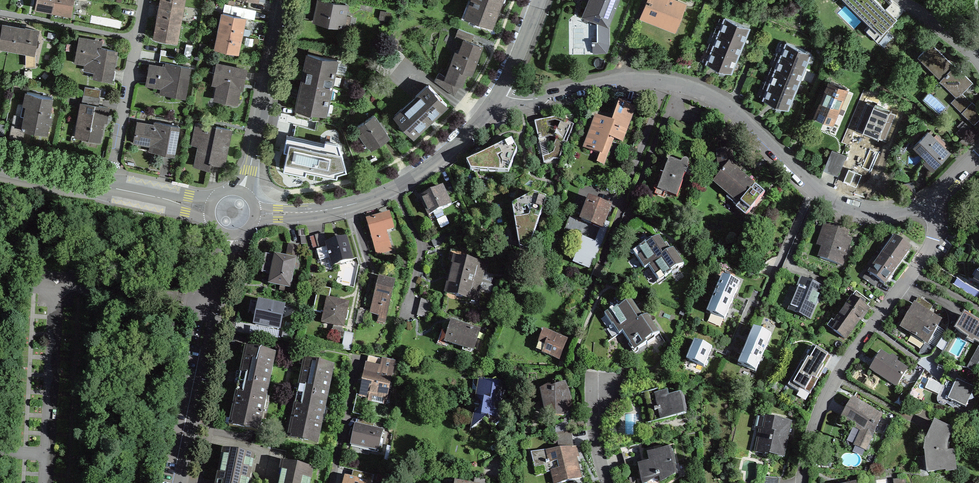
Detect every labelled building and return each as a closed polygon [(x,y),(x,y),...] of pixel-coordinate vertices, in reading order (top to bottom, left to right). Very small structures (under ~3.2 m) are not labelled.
[(53,10),(55,0),(37,0),(35,7),(53,10)] [(53,10),(71,14),(72,7),(72,4),(73,4),(74,0),(73,0),(55,0),(53,10)] [(343,27),(348,5),(326,0),(318,0),(315,15),(314,20),(343,27)] [(470,6),(472,6),(468,16),(491,25),(499,4),(500,0),(472,0),(470,6)] [(593,45),(594,52),(606,51),(608,43),(608,22),(615,4),(616,5),(618,0),(590,0),(590,2),(588,7),(586,7),(583,15),(593,19),(593,18),(597,19),(598,42),(595,42),(591,42),(592,45),(593,45)] [(676,29),(686,4),(676,0),(647,0),(641,15),(650,19),(676,29)] [(848,0),(871,23),(866,29),(876,38),(896,18),(886,8),(885,9),(876,0),(848,0)] [(180,23),(183,6),(161,2),(160,6),(159,6),(158,10),(159,10),(159,12),(157,19),(180,23)] [(219,30),(241,35),(242,31),(245,17),(223,12),(219,30)] [(725,17),(706,63),(712,65),(731,73),(749,27),(725,17)] [(176,41),(180,23),(157,19),(155,31),(154,37),(163,38),(163,39),(166,40),(167,39),(176,41)] [(27,50),(27,66),(35,66),(35,51),(34,51),(38,31),(26,28),(26,27),(21,26),(20,28),(2,25),(0,38),(0,45),(27,50)] [(454,95),(461,85),(466,71),(470,73),(472,68),(473,68),(475,65),(476,61),(475,61),(481,45),(471,41),(473,34),(458,29),(456,36),(465,40),(460,52),(457,51),(446,78),(439,72),(434,80),(454,95)] [(229,50),(237,52),(238,50),(241,35),(219,30),(215,48),(225,50),(228,51),(229,50)] [(101,42),(79,38),(75,60),(97,64),(94,77),(110,80),(111,73),(116,50),(100,48),(101,42)] [(786,42),(763,99),(769,102),(787,109),(811,52),(786,42)] [(942,79),(941,79),(958,96),(952,102),(974,123),(978,118),(978,109),(972,102),(971,102),(961,93),(972,82),(955,65),(954,66),(942,55),(931,43),(918,56),(942,79)] [(208,46),(197,44),(196,50),(207,52),(208,46)] [(305,67),(334,73),(337,59),(322,56),(324,49),(309,45),(306,58),(305,67)] [(146,83),(172,88),(171,95),(184,97),(189,67),(177,65),(178,57),(162,54),(161,62),(166,62),(165,68),(149,65),(147,77),(146,83)] [(215,99),(236,103),(237,98),(240,80),(244,81),(246,70),(217,64),(214,75),(220,76),(215,99)] [(302,80),(331,87),(334,73),(305,67),(303,73),(302,80)] [(299,94),(328,100),(331,87),(302,80),(300,91),(299,94)] [(830,81),(822,98),(819,97),(816,102),(820,104),(815,115),(821,118),(832,122),(846,88),(830,81)] [(447,104),(429,85),(395,116),(413,135),(421,127),(447,104)] [(15,115),(11,136),(22,138),(24,128),(27,128),(40,131),(42,122),(45,122),(47,122),(50,123),(51,116),(48,115),(52,97),(27,92),(24,104),(28,105),(25,117),(15,115)] [(83,103),(79,126),(83,127),(81,138),(99,141),(100,135),(104,115),(106,116),(108,107),(98,105),(99,97),(83,94),(82,103),(83,103)] [(328,100),(299,94),(296,106),(294,115),(309,119),(311,111),(325,114),(328,100)] [(621,142),(634,109),(623,105),(620,104),(613,123),(597,117),(585,148),(601,154),(608,137),(621,142)] [(361,131),(360,132),(369,145),(370,144),(372,147),(380,142),(381,144),(384,142),(389,139),(387,137),(389,136),(385,131),(386,130),(380,121),(379,122),(374,114),(357,126),(361,131)] [(555,118),(535,122),(543,163),(559,160),(564,143),(566,144),(574,125),(555,118)] [(161,146),(160,152),(173,155),(178,126),(156,122),(155,126),(137,122),(135,135),(134,141),(161,146)] [(209,168),(210,163),(211,163),(212,162),(223,164),(226,150),(230,129),(216,126),(216,127),(209,126),(197,123),(195,132),(202,134),(196,166),(209,168)] [(961,136),(970,127),(965,123),(957,132),(961,136)] [(936,135),(933,137),(928,132),(918,141),(924,147),(920,150),(928,157),(925,160),(933,168),(937,164),(949,152),(941,145),(944,142),(936,135)] [(506,142),(478,156),(467,162),(471,170),(479,171),(508,172),(517,150),(511,139),(506,142)] [(832,150),(824,169),(839,175),(847,156),(832,150)] [(732,162),(731,151),(718,152),(719,170),(723,172),(714,182),(729,194),(726,197),(736,205),(739,202),(740,203),(739,205),(749,213),(765,194),(755,186),(753,188),(752,187),(753,186),(743,178),(738,173),(741,169),(732,162)] [(667,165),(663,175),(666,176),(660,191),(677,197),(683,181),(682,181),(685,174),(685,175),(688,166),(688,164),(689,163),(688,161),(687,160),(686,160),(685,159),(683,160),(682,161),(682,162),(681,163),(669,159),(667,165)] [(451,205),(442,187),(426,195),(420,197),(429,215),(451,205)] [(529,237),(533,238),(546,198),(545,197),(543,197),(533,193),(512,205),(518,239),(529,237)] [(592,222),(591,225),(601,228),(602,229),(604,223),(610,206),(593,200),(589,198),(582,218),(592,222)] [(371,220),(367,221),(377,254),(384,252),(382,247),(390,245),(385,231),(393,228),(389,214),(371,220)] [(604,223),(602,229),(601,228),(595,243),(585,239),(577,261),(589,267),(593,258),(596,259),(608,225),(604,223)] [(833,227),(826,224),(822,234),(828,236),(820,258),(841,265),(849,242),(845,241),(848,232),(833,227)] [(452,229),(431,239),(435,247),(455,237),(452,229)] [(319,250),(317,251),(320,260),(331,257),(333,266),(351,260),(345,239),(332,243),(327,244),(324,233),(315,236),(319,250)] [(883,256),(897,267),(902,261),(911,248),(907,245),(911,240),(910,239),(903,233),(898,234),(882,255),(883,256)] [(649,266),(669,252),(663,243),(659,237),(653,240),(652,239),(651,239),(650,240),(644,243),(645,244),(639,248),(633,252),(634,254),(645,269),(649,266)] [(264,263),(262,272),(271,274),(269,284),(289,288),(295,261),(298,247),(289,245),(286,259),(265,255),(264,263)] [(669,252),(649,266),(658,281),(660,282),(671,274),(672,275),(677,272),(678,271),(678,270),(678,269),(678,268),(684,265),(677,255),(673,249),(671,250),(672,250),(669,252)] [(897,267),(883,256),(870,274),(868,272),(863,279),(875,287),(879,281),(884,285),(888,279),(897,267)] [(450,275),(480,282),(485,264),(454,257),(452,269),(450,275)] [(476,301),(480,282),(450,275),(447,288),(446,293),(476,301)] [(722,276),(714,294),(732,302),(734,297),(735,294),(740,284),(722,276)] [(371,313),(386,317),(394,283),(384,280),(379,279),(371,313)] [(805,282),(800,280),(796,289),(798,290),(790,310),(810,318),(822,290),(805,282)] [(326,313),(324,322),(334,324),(332,330),(336,337),(340,338),(344,338),(341,349),(350,350),(353,335),(345,334),(341,326),(342,326),(347,305),(335,302),(328,301),(331,289),(327,288),(320,287),(318,295),(316,294),(313,311),(321,313),(321,312),(326,313)] [(730,307),(732,302),(714,294),(706,312),(724,320),(726,316),(730,307)] [(859,319),(860,320),(868,309),(866,308),(870,302),(860,295),(855,300),(852,298),(835,322),(838,324),(833,330),(844,338),(849,332),(849,333),(851,331),(854,326),(859,319)] [(933,306),(919,298),(904,322),(901,326),(928,342),(940,322),(928,314),(933,306)] [(622,332),(649,314),(644,306),(643,305),(642,305),(641,305),(640,306),(640,307),(641,308),(641,309),(638,311),(634,305),(631,300),(626,303),(625,303),(625,302),(624,302),(623,302),(616,307),(617,308),(613,310),(612,309),(604,314),(612,326),(613,325),(619,334),(622,332)] [(364,325),(367,311),(358,309),(356,324),(364,325)] [(652,317),(651,317),(649,314),(622,332),(630,344),(633,342),(638,350),(647,344),(647,345),(654,340),(654,339),(655,339),(655,338),(654,337),(659,334),(654,326),(652,323),(654,321),(655,321),(655,320),(655,319),(655,318),(654,317),(653,317),(652,317)] [(265,329),(264,335),(271,336),(272,331),(283,333),(286,321),(260,316),(258,327),(258,328),(265,329)] [(964,316),(958,327),(956,330),(978,343),(978,325),(964,316)] [(469,329),(470,326),(465,325),(461,325),(460,326),(451,323),(446,338),(445,341),(464,347),(464,349),(471,351),(471,350),(473,350),(479,332),(469,329)] [(748,341),(746,346),(763,354),(771,335),(753,328),(749,338),(748,341)] [(559,359),(567,339),(549,332),(543,330),(536,348),(543,351),(542,353),(559,359)] [(704,367),(708,357),(709,354),(710,353),(712,349),(694,341),(686,360),(704,367)] [(756,372),(763,354),(746,346),(743,351),(742,354),(738,364),(756,372)] [(802,362),(788,386),(799,392),(801,389),(810,394),(822,373),(831,357),(813,346),(803,363),(802,362)] [(974,372),(978,362),(978,347),(967,368),(974,372)] [(239,381),(229,426),(258,432),(275,354),(246,348),(239,381)] [(875,362),(871,369),(897,385),(906,370),(896,363),(897,360),(892,356),(889,359),(881,354),(875,362)] [(394,362),(368,356),(360,395),(368,397),(369,392),(373,393),(387,396),(394,362)] [(334,366),(304,360),(297,395),(288,438),(317,444),(334,366)] [(472,429),(477,425),(476,424),(484,419),(487,419),(490,420),(493,425),(494,427),(495,427),(494,426),(501,421),(502,422),(505,401),(501,395),(505,392),(505,391),(503,392),(502,390),(506,388),(505,387),(508,385),(496,383),(489,388),(484,381),(473,379),(471,396),(477,404),(474,406),(476,406),(472,429)] [(957,381),(955,384),(946,380),(943,385),(938,397),(937,398),(937,399),(937,401),(937,402),(938,403),(939,404),(940,405),(941,405),(942,405),(944,405),(945,405),(946,405),(946,404),(947,403),(948,402),(948,400),(951,401),(950,403),(953,404),(953,403),(966,408),(969,401),(973,400),(971,395),(975,389),(957,381)] [(545,400),(547,411),(550,411),(550,412),(551,413),(552,414),(553,415),(554,415),(554,417),(565,417),(564,413),(567,413),(569,411),(569,398),(569,396),(566,394),(566,386),(562,384),(552,388),(548,386),(541,389),(543,400),(545,400)] [(648,406),(651,422),(686,414),(681,394),(669,397),(668,392),(658,394),(657,391),(649,393),(650,400),(647,401),(648,406)] [(862,430),(854,445),(866,450),(881,417),(852,400),(845,411),(841,418),(862,430)] [(755,452),(783,458),(786,442),(791,423),(763,417),(755,452)] [(374,422),(358,418),(357,426),(355,426),(351,444),(355,445),(379,450),(383,432),(373,430),(374,422)] [(926,451),(928,472),(955,469),(953,452),(946,453),(946,449),(946,447),(946,444),(947,442),(947,440),(951,431),(935,423),(927,441),(927,442),(926,442),(925,451),(926,451)] [(581,478),(576,458),(573,448),(571,432),(556,434),(559,450),(547,451),(547,450),(531,452),(534,467),(549,464),(554,482),(561,482),(581,478)] [(677,473),(671,448),(649,453),(651,462),(643,464),(644,467),(646,478),(659,475),(661,482),(663,481),(677,473)] [(253,456),(224,450),(217,482),(247,482),(249,476),(253,456)] [(312,469),(282,462),(278,482),(309,482),(312,469)] [(355,480),(346,478),(344,482),(370,482),(372,476),(357,473),(355,480)]
